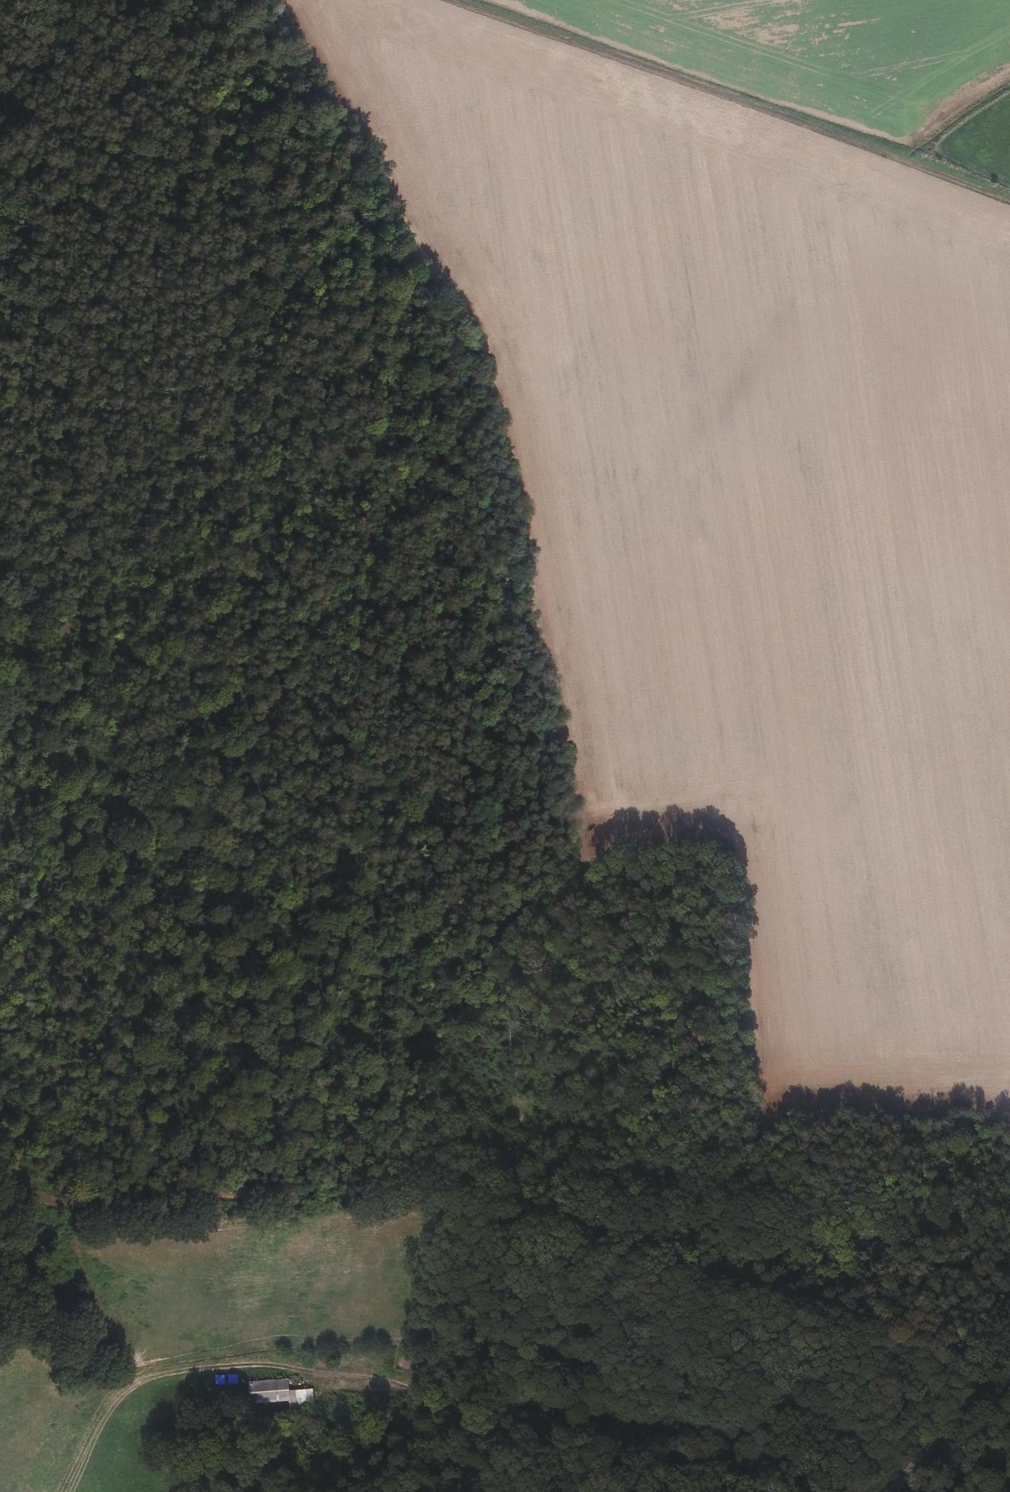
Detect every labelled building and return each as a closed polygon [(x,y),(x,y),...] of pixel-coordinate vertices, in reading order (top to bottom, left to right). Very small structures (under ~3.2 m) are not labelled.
[(249,1388),(250,1406),(292,1402),(291,1392),(291,1384),(249,1388)] [(314,1391),(291,1392),(292,1410),(316,1408),(314,1391)]
